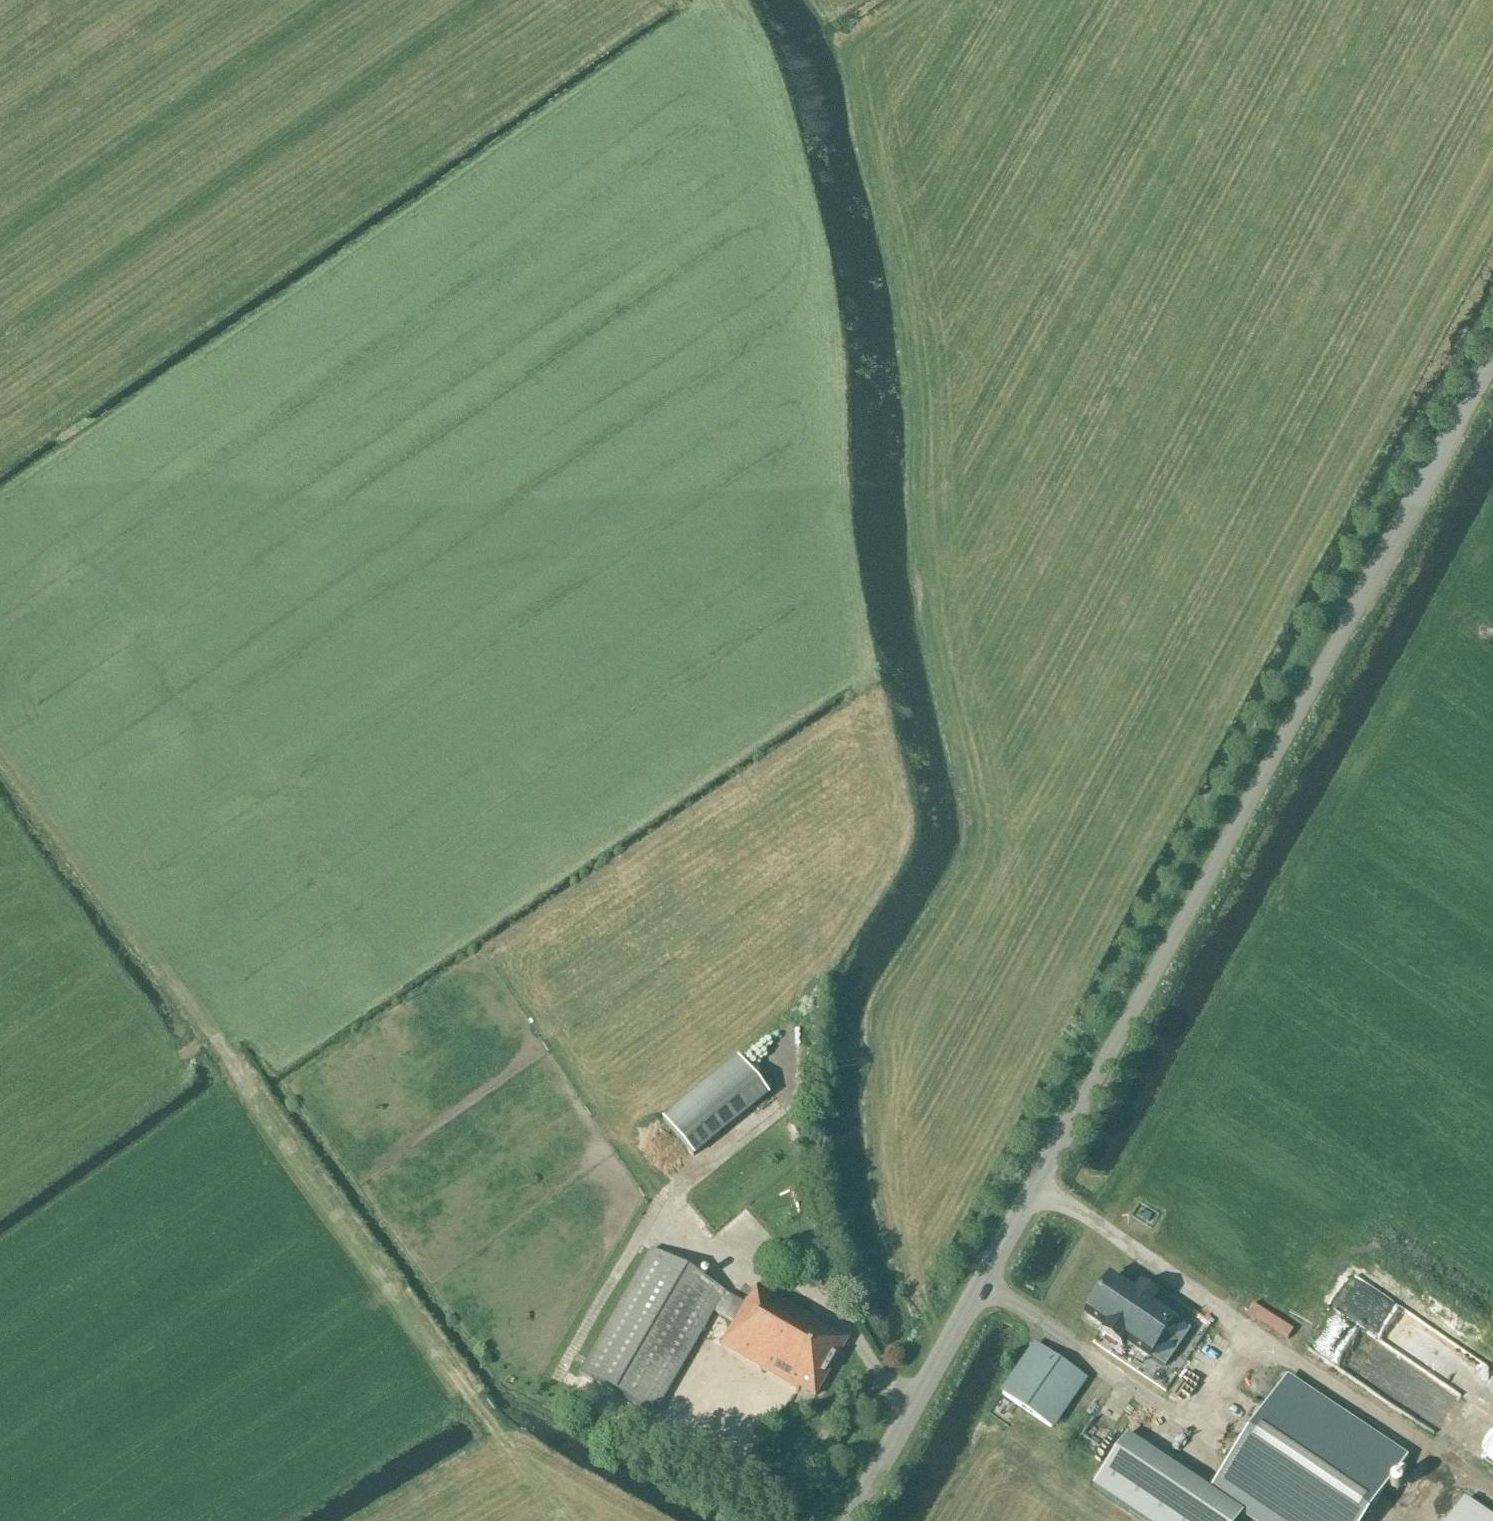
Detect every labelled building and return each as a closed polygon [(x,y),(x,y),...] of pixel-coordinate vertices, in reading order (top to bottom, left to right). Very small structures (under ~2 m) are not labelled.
[(663,1118),(693,1156),(769,1095),(738,1058),(663,1118)] [(651,1251),(580,1375),(653,1417),(713,1313),(732,1325),(720,1346),(796,1390),(798,1388),(814,1397),(846,1341),(831,1332),(833,1330),(757,1286),(748,1302),(746,1300),(744,1304),(651,1251)] [(1139,1289),(1115,1274),(1095,1304),(1115,1317),(1113,1319),(1135,1333),(1136,1331),(1159,1346),(1179,1316),(1161,1303),(1162,1301),(1141,1287),(1139,1289)] [(1088,1381),(1038,1348),(1004,1398),(1055,1431),(1088,1381)] [(1236,1353),(1164,1461),(1243,1515),(1239,1520),(1364,1520),(1402,1463),(1236,1353)] [(1127,1436),(1093,1487),(1144,1520),(1239,1520),(1243,1515),(1164,1461),(1127,1436)] [(1462,1501),(1449,1520),(1491,1520),(1462,1501)]
